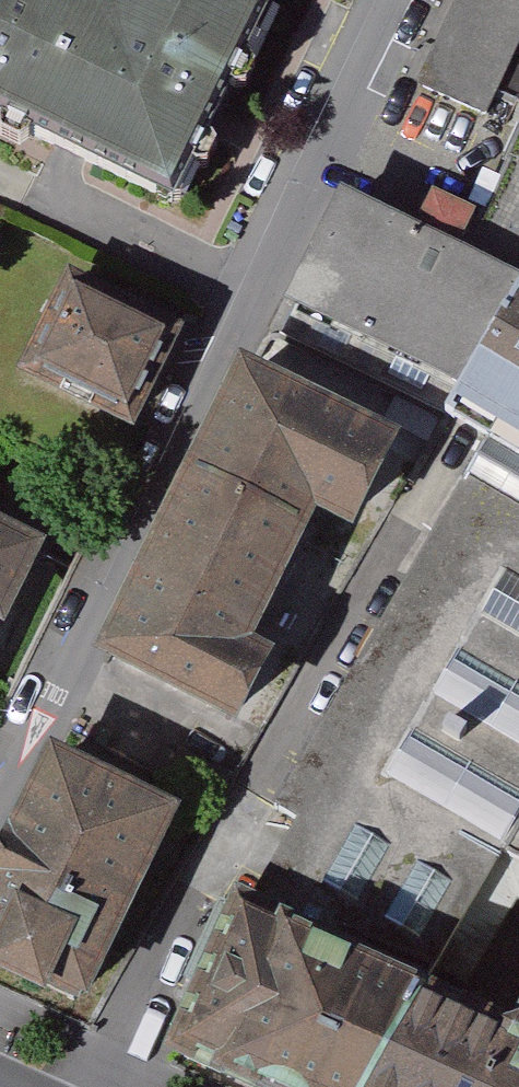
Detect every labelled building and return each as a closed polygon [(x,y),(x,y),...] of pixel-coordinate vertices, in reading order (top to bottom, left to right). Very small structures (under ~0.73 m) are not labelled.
[(87,0),(0,0),(0,119),(177,208),(214,132),(277,0),(101,0),(93,3),(87,0)] [(424,87),(493,117),(505,93),(518,98),(518,0),(464,0),(424,87)] [(482,222),(469,249),(518,273),(518,150),(488,225),(482,222)] [(468,391),(518,305),(518,273),(469,249),(482,222),(486,214),(441,192),(425,228),(349,191),(294,307),(468,391)] [(72,273),(21,378),(146,438),(196,333),(72,273)] [(244,930),(518,1055),(518,305),(468,391),(454,414),(495,444),(279,812),(299,824),(244,930)] [(366,531),(408,444),(247,367),(105,661),(248,730),(279,667),(252,654),(321,510),(366,531)] [(0,537),(0,620),(2,621),(18,587),(35,554),(0,537)] [(52,762),(0,872),(0,986),(44,1007),(53,989),(89,1006),(176,820),(52,762)] [(244,930),(181,1050),(267,1086),(518,1086),(518,1055),(244,930)]
